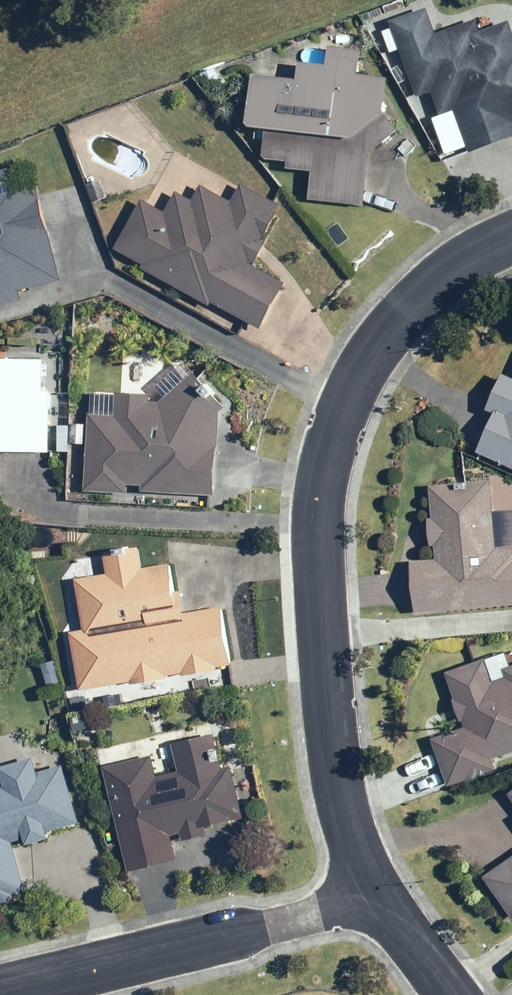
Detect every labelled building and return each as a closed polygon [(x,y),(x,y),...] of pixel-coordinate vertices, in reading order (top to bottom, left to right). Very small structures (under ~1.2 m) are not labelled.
[(399,23),(426,99),(441,94),(448,116),(462,111),(477,154),(511,142),(511,26),(490,33),(485,21),(444,36),(435,10),(399,23)] [(297,171),(321,173),(319,200),(374,206),(379,154),(408,130),(396,115),(400,80),(369,77),(372,52),(339,49),(338,67),(311,65),(310,81),(268,77),(263,130),(276,131),(273,160),(297,163),(297,171)] [(9,293),(10,297),(21,294),(19,286),(61,275),(61,274),(58,274),(46,231),(49,231),(49,229),(38,232),(31,205),(18,198),(12,175),(0,178),(0,295),(9,293)] [(283,212),(287,205),(249,185),(240,202),(209,186),(200,201),(184,192),(173,213),(149,200),(122,250),(150,266),(149,270),(218,308),(220,305),(267,331),(293,285),(257,265),(258,263),(262,265),(274,243),(271,241),(286,213),(283,212)] [(1,489),(1,450),(8,450),(8,454),(57,455),(57,452),(75,452),(75,444),(88,444),(88,426),(76,426),(76,428),(56,428),(57,393),(51,393),(51,362),(9,362),(9,394),(2,394),(2,391),(0,391),(0,489),(1,489)] [(194,363),(164,389),(172,399),(166,404),(156,403),(157,396),(123,394),(123,397),(99,395),(93,493),(134,496),(135,486),(149,486),(149,492),(222,497),(227,414),(233,408),(194,363)] [(487,454),(511,466),(511,377),(496,412),(504,415),(487,454)] [(418,563),(422,614),(511,605),(511,511),(500,512),(497,482),(437,487),(441,521),(436,521),(438,546),(443,546),(444,561),(418,563)] [(174,681),(173,677),(189,675),(189,678),(191,677),(193,692),(225,687),(222,672),(225,672),(224,669),(240,666),(230,608),(192,614),(188,592),(183,593),(179,565),(150,570),(146,549),(110,555),(114,576),(83,581),(91,632),(78,634),(88,692),(138,684),(139,686),(174,681)] [(46,665),(53,686),(65,682),(58,661),(46,665)] [(452,675),(469,723),(470,723),(473,730),(439,742),(454,787),(502,770),(499,760),(511,756),(511,681),(501,684),(493,661),(452,675)] [(89,699),(78,701),(80,715),(91,713),(89,699)] [(179,745),(186,773),(163,779),(158,758),(112,769),(135,872),(183,862),(177,837),(188,834),(189,842),(214,836),(212,829),(249,821),(238,768),(229,770),(228,763),(231,763),(228,751),(224,751),(221,736),(179,745)] [(21,900),(20,896),(31,893),(17,843),(32,839),(34,846),(57,840),(55,833),(85,825),(70,768),(45,774),(41,761),(8,770),(12,784),(0,787),(0,906),(21,900)] [(489,878),(511,911),(511,863),(489,878)]
